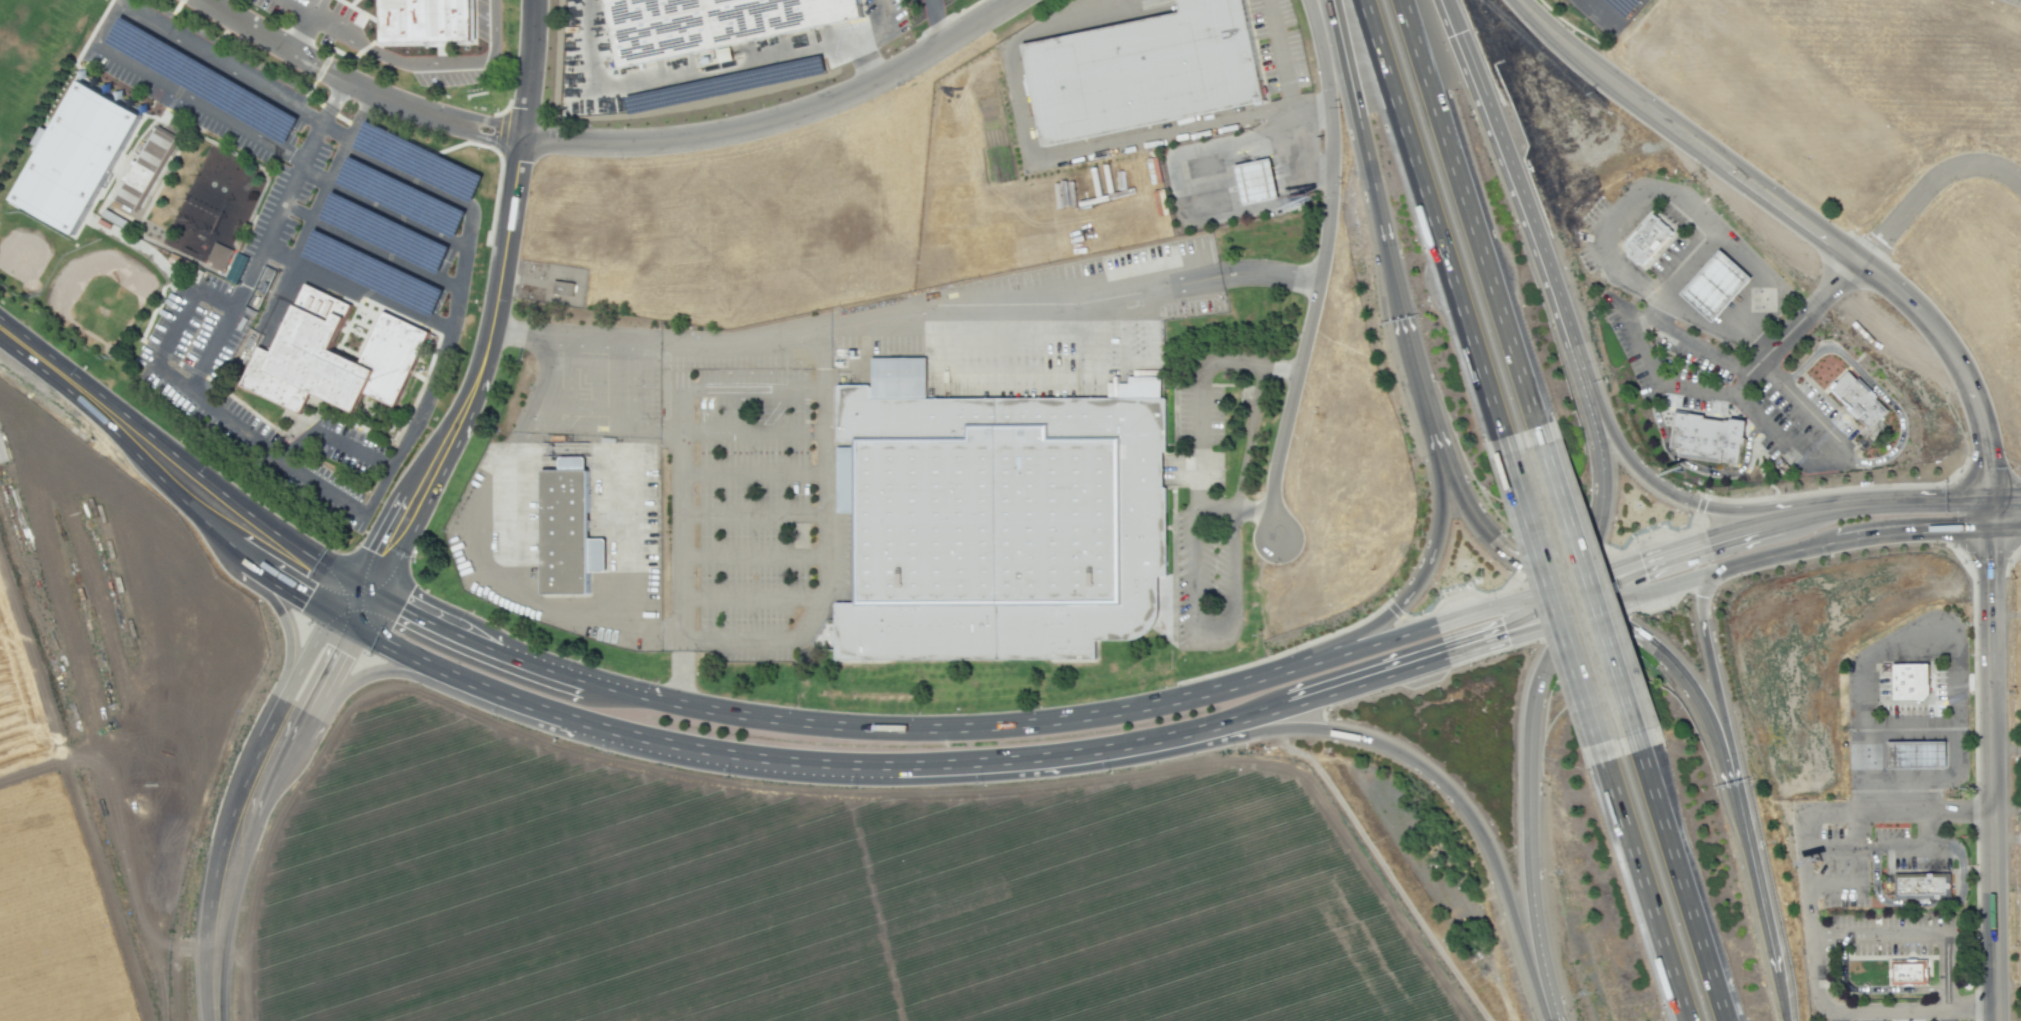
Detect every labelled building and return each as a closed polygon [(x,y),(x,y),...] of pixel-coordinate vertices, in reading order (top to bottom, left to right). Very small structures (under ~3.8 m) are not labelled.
[(377,35),(376,0),(461,0),(461,36),(377,35)] [(613,68),(599,0),(855,0),(858,16),(613,68)] [(1172,8),(1171,0),(1237,0),(1258,96),(1039,142),(1017,41),(1172,8)] [(8,198),(77,77),(142,114),(73,235),(8,198)] [(115,198),(134,209),(175,139),(156,127),(115,198)] [(1241,206),(1278,200),(1272,159),(1234,164),(1241,206)] [(1657,217),(1676,234),(1646,270),(1627,252),(1657,217)] [(206,259),(212,261),(210,265),(222,270),(232,249),(214,241),(206,259)] [(1683,302),(1722,258),(1753,287),(1754,288),(1753,289),(1752,290),(1715,332),(1683,302)] [(585,293),(565,290),(567,277),(587,280),(585,293)] [(375,307),(423,329),(388,406),(359,391),(351,409),(303,388),(295,411),(235,382),(252,342),(265,348),(297,279),(345,302),(327,345),(355,358),(375,307)] [(834,380),(863,382),(865,353),(919,353),(919,392),(1111,393),(1111,380),(1121,380),(1121,374),(1157,376),(1162,636),(1090,636),(1090,656),(829,656),(829,600),(849,600),(850,508),(831,508),(834,380)] [(1832,394),(1848,377),(1889,417),(1872,434),(1832,394)] [(1684,417),(1697,418),(1698,417),(1712,419),(1712,422),(1731,425),(1732,423),(1739,425),(1739,423),(1755,426),(1753,443),(1750,443),(1750,446),(1753,446),(1752,450),(1748,449),(1745,468),(1731,466),(1730,467),(1688,461),(1689,453),(1679,451),(1684,417)] [(563,456),(588,456),(590,536),(607,536),(607,571),(590,571),(590,595),(543,595),(542,470),(563,470),(563,456)] [(1896,656),(1933,656),(1934,688),(1928,693),(1897,693),(1896,656)] [(1891,737),(1950,737),(1950,761),(1891,762),(1891,737)] [(1957,872),(1957,894),(1899,894),(1899,872),(1957,872)] [(1926,959),(1927,973),(1898,973),(1898,958),(1926,959)]
